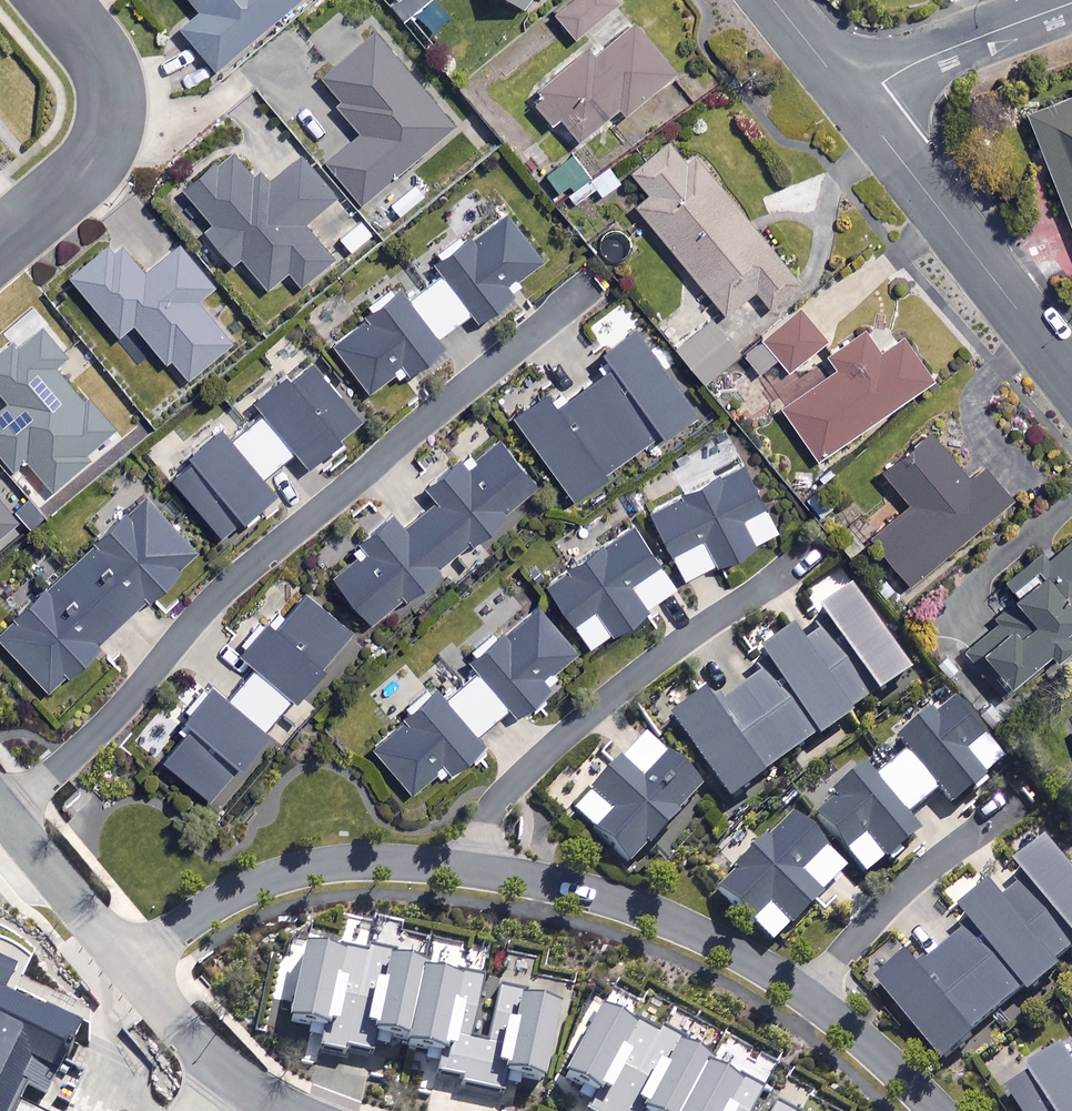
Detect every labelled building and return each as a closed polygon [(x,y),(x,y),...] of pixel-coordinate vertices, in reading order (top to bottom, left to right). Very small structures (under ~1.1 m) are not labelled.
[(205,14),(183,32),(216,71),(301,0),(194,0),(205,14)] [(436,0),(432,0),(416,13),(433,35),(452,20),(436,0)] [(524,11),(533,0),(511,0),(524,11)] [(577,40),(619,8),(613,0),(560,0),(552,6),(577,40)] [(536,99),(556,123),(563,118),(582,142),(576,148),(598,175),(637,144),(619,122),(676,76),(636,28),(597,60),(592,54),(536,99)] [(453,128),(378,37),(321,83),(366,137),(330,166),(361,204),(453,128)] [(1031,118),(1071,225),(1071,102),(1031,118)] [(685,163),(669,144),(634,173),(652,196),(638,207),(728,315),(757,291),(772,310),(803,284),(695,155),(685,163)] [(270,188),(235,148),(185,192),(215,226),(208,232),(239,267),(244,263),(268,290),(288,273),(301,288),(334,259),(305,226),(337,198),(303,159),(270,188)] [(542,262),(508,217),(441,267),(449,277),(413,304),(405,295),(334,349),(368,395),(407,366),(415,378),(449,352),(439,340),(472,315),(481,328),(517,300),(508,288),(542,262)] [(147,276),(119,242),(74,279),(123,338),(138,326),(186,384),(233,344),(199,303),(216,289),(182,248),(147,276)] [(697,411),(619,303),(584,329),(614,370),(559,409),(550,396),(517,419),(575,499),(697,411)] [(789,366),(792,369),(825,343),(800,311),(745,356),(767,383),(789,366)] [(45,332),(23,352),(15,344),(0,358),(0,395),(10,406),(0,415),(0,453),(16,471),(27,460),(56,492),(90,460),(86,456),(113,432),(57,369),(69,358),(45,332)] [(790,409),(823,456),(933,379),(904,338),(880,356),(864,333),(828,359),(839,375),(790,409)] [(365,426),(315,364),(260,409),(267,419),(237,443),(230,435),(177,478),(228,541),(280,499),(264,480),(298,452),(312,469),(365,426)] [(1015,499),(989,468),(972,482),(934,436),(887,476),(913,508),(874,541),(912,586),(1015,499)] [(469,470),(465,466),(427,494),(437,507),(404,531),(398,523),(365,547),(372,556),(341,580),(375,626),(441,577),(436,570),(545,489),(509,440),(469,470)] [(782,538),(746,467),(654,515),(690,585),(782,538)] [(0,500),(0,535),(17,521),(0,500)] [(203,558),(150,501),(0,639),(51,695),(101,649),(98,646),(154,595),(158,599),(203,558)] [(677,590),(637,529),(550,586),(593,651),(648,615),(646,610),(677,590)] [(1040,571),(1019,588),(1026,597),(994,622),(998,627),(966,652),(1000,696),(1071,641),(1071,541),(1071,540),(1037,567),(1040,571)] [(356,634),(310,593),(279,629),(274,625),(245,658),(258,669),(230,701),(217,690),(187,724),(193,730),(166,761),(209,799),(356,634)] [(706,700),(672,726),(736,809),(765,786),(760,780),(817,737),(820,741),(877,696),(884,705),(917,680),(852,596),(816,624),(824,634),(803,651),(794,640),(761,666),(767,674),(717,713),(706,700)] [(577,654),(541,609),(477,661),(485,671),(449,701),(444,694),(375,750),(410,793),(445,765),(454,775),(486,749),(476,737),(510,710),(518,720),(551,692),(543,682),(577,654)] [(1007,769),(956,706),(901,751),(908,760),(877,785),(870,776),(818,819),(868,881),(919,839),(905,821),(938,794),(953,813),(1007,769)] [(700,791),(647,740),(575,815),(628,866),(649,844),(653,849),(682,819),(677,815),(700,791)] [(733,854),(749,870),(722,896),(775,950),(849,876),(797,823),(764,855),(748,839),(733,854)] [(1054,848),(1020,876),(1029,887),(1007,905),(998,895),(964,923),(972,933),(924,973),(915,961),(882,988),(949,1069),(985,1040),(977,1031),(1028,989),(1032,994),(1071,961),(1071,870),(1054,848)] [(411,1050),(427,977),(390,969),(401,922),(341,909),(335,937),(296,928),(290,959),(279,957),(262,1035),(288,1040),(290,1032),(332,1041),(330,1048),(375,1058),(378,1043),(411,1050)] [(427,977),(411,1050),(421,1053),(420,1059),(445,1065),(441,1082),(504,1096),(507,1083),(550,1092),(566,1020),(530,1012),(533,999),(496,991),(506,946),(438,931),(427,977)] [(717,1077),(682,1056),(689,1044),(657,1025),(672,998),(649,984),(638,1003),(618,990),(611,1001),(597,993),(573,1033),(593,1045),(568,1086),(595,1102),(590,1109),(594,1110),(697,1110),(717,1077)] [(26,1083),(50,1094),(84,1025),(0,986),(0,1110),(13,1110),(26,1083)] [(697,1110),(797,1110),(798,1110),(775,1096),(791,1070),(740,1039),(717,1077),(697,1110)] [(1071,1058),(1013,1094),(1024,1110),(1071,1110),(1071,1059),(1071,1058)]
